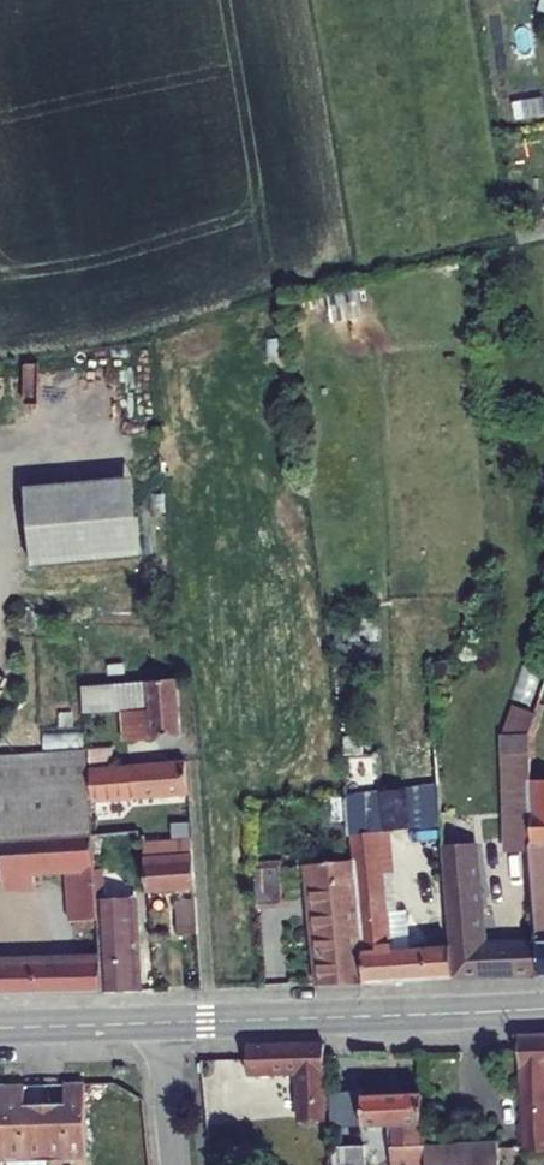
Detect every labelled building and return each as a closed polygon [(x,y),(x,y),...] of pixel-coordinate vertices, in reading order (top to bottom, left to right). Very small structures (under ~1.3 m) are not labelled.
[(157,692),(162,735),(191,732),(186,676),(148,680),(150,692),(157,692)] [(129,683),(131,700),(151,698),(150,692),(148,680),(129,683)] [(518,753),(542,752),(542,730),(518,731),(518,753)] [(102,827),(96,747),(4,753),(10,834),(102,827)] [(519,810),(543,809),(543,781),(542,752),(518,753),(519,810)] [(101,767),(104,799),(199,791),(196,759),(193,760),(101,767)] [(417,787),(421,826),(455,823),(450,784),(417,787)] [(394,791),(397,829),(421,826),(417,787),(394,791)] [(362,834),(366,858),(376,980),(442,976),(439,948),(409,950),(397,829),(394,791),(354,794),(359,834),(362,834)] [(75,870),(78,918),(107,916),(102,827),(10,834),(14,888),(42,886),(41,873),(75,870)] [(463,946),(466,974),(517,974),(516,937),(499,939),(487,838),(453,841),(463,946)] [(154,858),(171,857),(170,840),(152,841),(154,858)] [(155,889),(206,886),(205,856),(171,857),(154,858),(155,889)] [(323,861),(333,984),(376,980),(366,858),(323,861)] [(265,864),(267,902),(293,900),(290,863),(265,864)] [(110,897),(116,989),(148,987),(143,895),(110,897)] [(186,898),(187,931),(209,930),(207,897),(186,898)] [(536,973),(543,973),(543,936),(535,937),(536,973)] [(516,937),(517,974),(536,973),(535,937),(516,937)] [(439,948),(442,976),(466,974),(463,946),(439,948)] [(87,958),(88,989),(111,989),(110,957),(87,958)] [(67,990),(66,958),(0,961),(0,993),(67,990)] [(66,958),(67,990),(88,989),(87,958),(66,958)] [(531,1156),(543,1156),(543,1036),(525,1037),(531,1156)] [(304,1089),(307,1125),(332,1123),(332,1111),(335,1110),(331,1046),(306,1048),(308,1078),(289,1079),(289,1090),(304,1089)] [(275,1090),(289,1090),(289,1079),(308,1078),(306,1048),(253,1050),(255,1080),(274,1079),(275,1090)] [(67,1102),(47,1102),(49,1158),(88,1157),(86,1082),(66,1082),(67,1102)] [(27,1083),(6,1084),(8,1159),(49,1158),(47,1102),(28,1103),(27,1083)] [(431,1098),(372,1101),(373,1130),(399,1129),(400,1164),(434,1164),(434,1147),(431,1098)] [(507,1145),(434,1147),(434,1164),(508,1164),(507,1145)] [(342,1164),(374,1164),(373,1149),(341,1151),(342,1164)]
